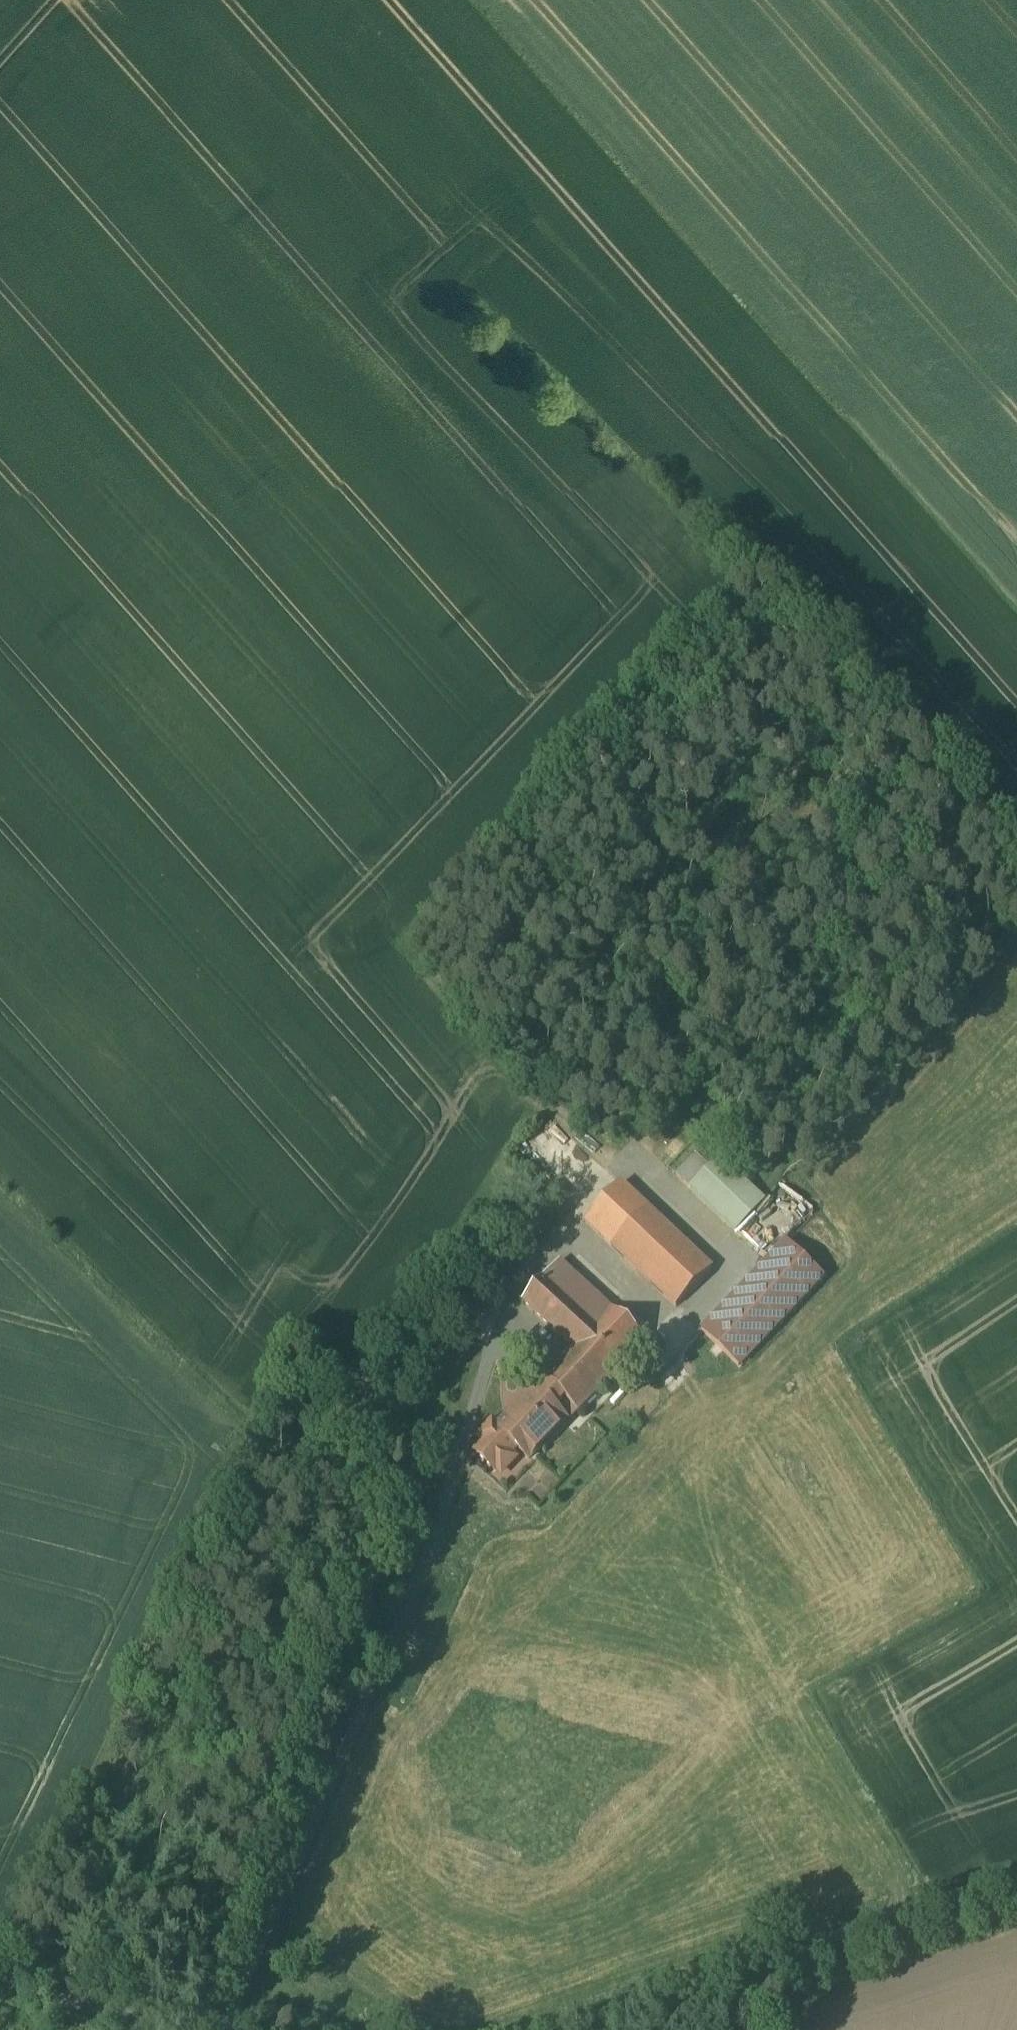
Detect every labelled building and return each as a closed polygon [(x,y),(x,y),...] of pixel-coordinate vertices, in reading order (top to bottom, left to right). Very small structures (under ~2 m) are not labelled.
[(718,1143),(691,1173),(744,1222),(771,1192),(718,1143)] [(714,1252),(622,1165),(585,1203),(677,1290),(714,1252)] [(740,1349),(825,1262),(789,1227),(705,1314),(740,1349)] [(649,1324),(558,1241),(519,1284),(572,1331),(490,1416),(528,1453),(632,1344),(631,1343),(649,1324)]
